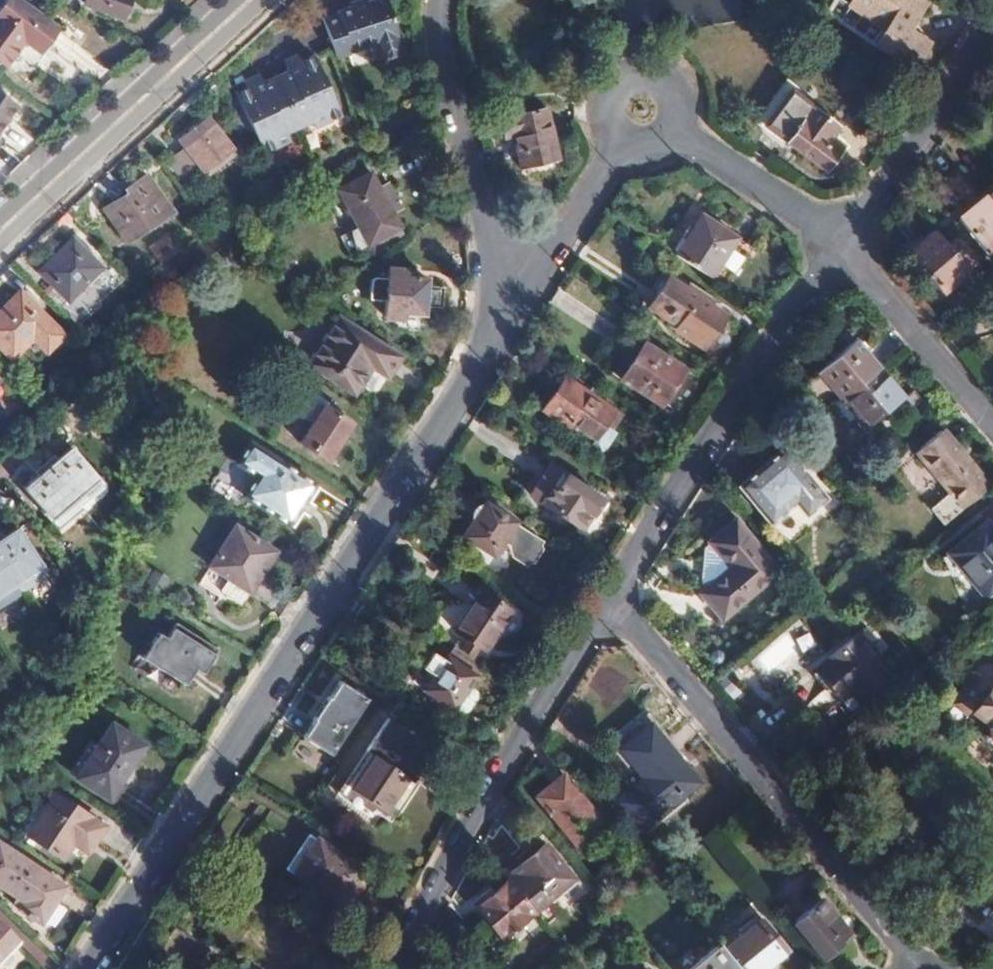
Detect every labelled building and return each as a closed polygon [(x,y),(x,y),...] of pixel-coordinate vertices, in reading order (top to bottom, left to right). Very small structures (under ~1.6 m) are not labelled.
[(57,28),(20,0),(9,0),(0,12),(0,65),(4,68),(24,43),(39,53),(57,28)] [(122,0),(80,0),(80,1),(116,15),(122,0)] [(381,0),(347,0),(329,6),(330,10),(315,16),(329,53),(368,39),(374,54),(395,46),(389,30),(393,29),(381,0)] [(927,43),(909,31),(927,0),(850,0),(846,7),(883,30),(873,45),(912,69),(927,43)] [(232,94),(234,99),(249,129),(261,152),(285,139),(281,131),(306,118),(309,124),(335,111),(307,54),(281,67),(284,72),(262,85),(259,80),(232,94)] [(786,88),(759,127),(824,173),(842,147),(829,137),(838,125),(786,88)] [(17,109),(0,96),(0,131),(17,109)] [(234,99),(223,103),(237,134),(249,129),(234,99)] [(555,158),(543,105),(496,115),(501,137),(511,134),(519,166),(555,158)] [(203,171),(230,149),(211,125),(185,147),(203,171)] [(955,165),(941,178),(968,211),(957,220),(986,254),(992,248),(992,208),(984,198),(955,165)] [(169,213),(144,175),(124,188),(126,193),(100,210),(123,243),(169,213)] [(353,262),(374,247),(401,227),(391,213),(399,208),(388,191),(379,197),(375,190),(364,176),(332,199),(357,233),(341,246),(353,262)] [(383,184),(375,190),(379,197),(388,191),(383,184)] [(984,198),(992,208),(992,190),(984,198)] [(700,215),(674,256),(721,287),(747,247),(700,215)] [(374,247),(381,256),(409,237),(401,227),(374,247)] [(967,270),(933,231),(905,255),(938,295),(967,270)] [(65,300),(100,265),(71,237),(38,273),(65,300)] [(420,313),(423,279),(404,277),(404,270),(384,269),(384,275),(369,274),(367,296),(382,297),(381,318),(400,319),(401,312),(420,313)] [(703,352),(727,318),(666,278),(647,306),(676,327),(674,334),(703,352)] [(58,334),(18,293),(0,310),(0,351),(9,360),(28,338),(41,351),(58,334)] [(387,384),(401,363),(339,322),(310,368),(354,397),(371,373),(387,384)] [(810,369),(835,398),(873,365),(849,337),(810,369)] [(660,406),(682,370),(643,345),(621,382),(660,406)] [(873,365),(835,398),(858,425),(884,405),(894,415),(914,397),(904,386),(897,393),(873,365)] [(611,429),(621,413),(573,382),(571,385),(563,378),(543,409),(553,414),(552,418),(568,429),(571,424),(594,438),(602,424),(611,429)] [(327,460),(350,423),(323,407),(326,403),(312,395),(298,417),(310,424),(300,445),(327,460)] [(939,524),(985,485),(978,478),(975,480),(943,445),(947,441),(935,429),(910,450),(945,491),(925,509),(939,524)] [(287,524),(311,483),(252,448),(240,469),(254,476),(243,498),(287,524)] [(791,504),(804,518),(824,500),(781,448),(735,488),(766,525),(791,504)] [(97,481),(68,449),(20,490),(50,522),(97,481)] [(590,515),(600,498),(549,465),(530,497),(576,527),(585,513),(590,515)] [(462,536),(475,544),(495,557),(503,543),(511,548),(512,559),(528,570),(530,566),(535,565),(543,552),(543,547),(544,544),(483,504),(462,536)] [(992,584),(992,529),(984,519),(946,552),(966,575),(963,580),(978,597),(992,584)] [(722,622),(777,574),(734,524),(708,545),(709,547),(703,551),(699,586),(705,592),(699,597),(722,622)] [(209,566),(223,576),(245,589),(247,590),(272,550),(233,526),(209,566)] [(12,583),(37,567),(15,532),(0,541),(0,590),(12,583)] [(495,557),(475,544),(470,552),(488,565),(495,557)] [(158,594),(167,580),(153,572),(145,586),(158,594)] [(245,589),(223,576),(217,589),(238,601),(245,589)] [(0,590),(0,608),(20,595),(12,583),(0,590)] [(482,651),(508,610),(477,591),(452,632),(482,651)] [(183,684),(208,644),(173,623),(150,663),(183,684)] [(860,698),(890,672),(855,632),(813,669),(826,682),(832,677),(841,688),(847,684),(860,698)] [(479,663),(451,645),(443,658),(437,655),(430,666),(435,669),(423,690),(456,711),(463,710),(467,706),(472,697),(472,689),(465,684),(479,663)] [(989,685),(987,687),(973,676),(953,702),(971,714),(975,712),(988,722),(989,735),(992,737),(992,688),(989,685)] [(301,740),(333,758),(368,697),(336,679),(301,740)] [(401,762),(414,739),(385,723),(373,747),(401,762)] [(107,799),(142,746),(109,725),(74,778),(107,799)] [(638,833),(693,784),(643,726),(616,751),(640,778),(613,804),(638,833)] [(382,813),(404,777),(370,755),(347,790),(363,800),(361,807),(371,814),(376,809),(382,813)] [(577,850),(606,827),(560,775),(533,798),(577,850)] [(91,848),(103,832),(52,798),(26,839),(60,860),(75,839),(91,848)] [(305,835),(295,849),(304,855),(292,875),(339,905),(361,872),(305,835)] [(541,842),(502,876),(506,881),(532,910),(571,879),(541,842)] [(63,888),(0,846),(0,887),(23,902),(16,912),(31,921),(33,919),(51,931),(65,907),(56,901),(63,888)] [(304,855),(295,849),(282,868),(292,875),(304,855)] [(499,939),(532,910),(506,881),(473,908),(499,939)] [(822,960),(849,936),(817,900),(791,923),(822,960)] [(785,948),(754,914),(736,930),(731,928),(718,938),(720,942),(718,944),(739,968),(760,968),(785,948)] [(17,942),(0,926),(0,958),(17,942)] [(718,944),(716,942),(684,968),(739,968),(718,944)]
